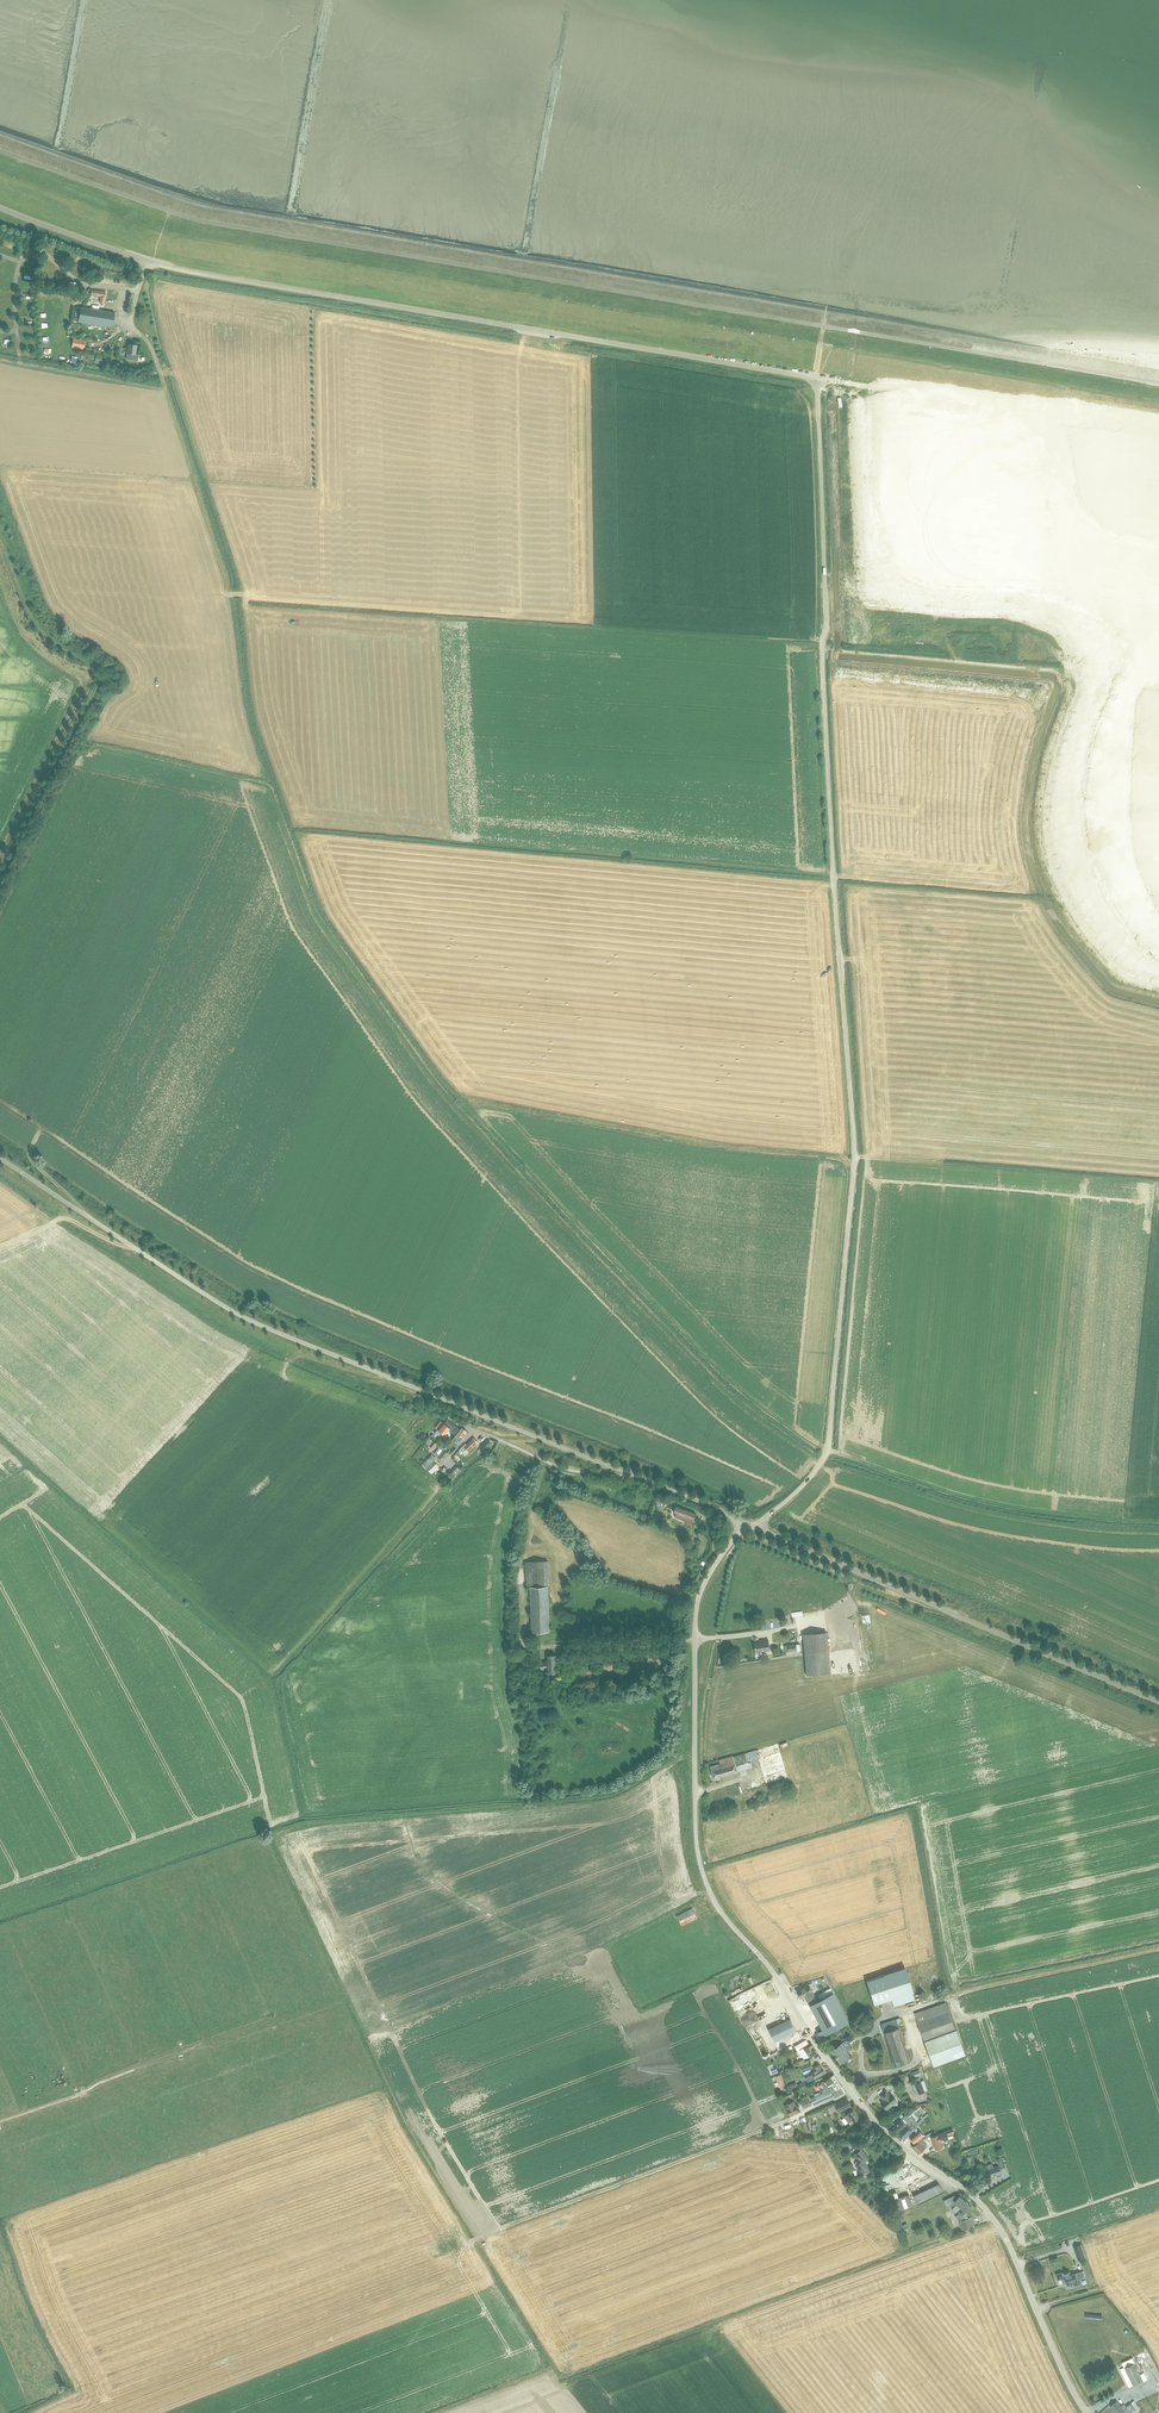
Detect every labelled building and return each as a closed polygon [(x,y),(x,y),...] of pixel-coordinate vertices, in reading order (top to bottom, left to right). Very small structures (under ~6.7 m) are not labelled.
[(104,297),(105,293),(91,290),(90,295),(101,297),(100,297),(99,303),(103,303),(104,298),(103,298),(103,297),(104,297)] [(74,322),(78,322),(78,323),(112,328),(114,313),(80,308),(76,307),(74,322)] [(85,341),(77,340),(75,349),(83,350),(85,341)] [(128,344),(127,354),(126,359),(137,361),(138,355),(135,355),(137,345),(128,344)] [(460,1429),(454,1424),(448,1419),(438,1430),(437,1429),(435,1432),(435,1433),(438,1435),(441,1432),(444,1435),(449,1430),(455,1435),(460,1429)] [(461,1439),(467,1432),(462,1428),(453,1439),(459,1444),(462,1440),(461,1439)] [(436,1446),(437,1444),(430,1438),(426,1443),(433,1449),(436,1446)] [(468,1451),(478,1442),(474,1438),(467,1445),(465,1444),(460,1449),(463,1452),(466,1449),(468,1451)] [(484,1443),(479,1447),(483,1451),(483,1452),(484,1450),(492,1444),(488,1440),(487,1440),(484,1443)] [(448,1454),(443,1450),(438,1456),(442,1460),(448,1454)] [(431,1473),(440,1463),(432,1455),(423,1464),(431,1473)] [(461,1470),(457,1466),(454,1468),(452,1471),(451,1472),(456,1476),(461,1470)] [(666,1506),(668,1501),(669,1499),(657,1494),(656,1496),(654,1501),(666,1506)] [(694,1518),(696,1514),(685,1510),(676,1506),(674,1512),(676,1513),(675,1517),(686,1522),(687,1520),(693,1522),(694,1518)] [(531,1633),(549,1633),(547,1587),(548,1587),(547,1562),(525,1562),(526,1588),(530,1587),(531,1633)] [(827,1632),(803,1634),(805,1655),(807,1676),(831,1674),(827,1632)] [(755,1647),(754,1647),(755,1652),(756,1656),(762,1655),(761,1651),(769,1650),(768,1639),(762,1640),(763,1642),(754,1643),(755,1647)] [(856,1653),(832,1655),(834,1673),(858,1671),(856,1653)] [(555,1674),(555,1656),(547,1656),(548,1663),(540,1663),(540,1670),(548,1669),(548,1674),(548,1677),(550,1678),(554,1678),(555,1676),(555,1674)] [(721,1763),(710,1765),(714,1777),(737,1771),(752,1767),(751,1761),(748,1752),(734,1757),(733,1756),(720,1759),(721,1763)] [(783,1760),(761,1764),(764,1780),(750,1782),(751,1787),(787,1780),(783,1760)] [(697,1918),(692,1908),(677,1916),(682,1925),(697,1918)] [(868,1980),(866,1981),(867,1984),(869,1989),(870,1991),(874,2004),(876,2004),(881,2002),(887,2000),(891,1999),(892,1998),(904,1995),(911,1992),(913,1992),(908,1979),(908,1977),(906,1971),(905,1968),(896,1971),(884,1975),(879,1976),(873,1978),(868,1980)] [(808,1984),(796,1990),(800,1998),(805,1996),(807,2001),(815,1996),(808,1984)] [(830,1988),(817,1995),(820,1999),(833,1992),(830,1988)] [(807,2001),(822,2029),(818,2031),(817,2032),(818,2035),(820,2038),(831,2032),(843,2025),(848,2022),(849,2022),(844,2013),(833,1992),(820,1999),(818,2001),(815,1996),(807,2001)] [(955,2030),(945,2003),(915,2014),(934,2066),(965,2055),(955,2030)] [(789,2018),(767,2029),(778,2051),(790,2045),(786,2037),(796,2032),(789,2018)] [(884,2032),(899,2027),(896,2019),(881,2024),(884,2032)] [(746,2025),(751,2037),(759,2034),(753,2021),(746,2025)] [(899,2027),(884,2032),(895,2066),(903,2063),(910,2061),(899,2027)] [(845,2040),(830,2050),(839,2064),(850,2056),(846,2051),(850,2048),(845,2040)] [(803,2047),(810,2058),(818,2053),(811,2042),(803,2047)] [(796,2056),(803,2053),(801,2047),(794,2050),(796,2056)] [(811,2063),(801,2067),(803,2071),(807,2070),(813,2068),(811,2063)] [(813,2074),(806,2078),(808,2082),(816,2079),(825,2073),(822,2067),(819,2064),(814,2067),(816,2070),(812,2073),(813,2074)] [(780,2090),(786,2088),(780,2074),(775,2077),(780,2090)] [(824,2089),(820,2091),(813,2094),(814,2095),(809,2097),(811,2100),(813,2106),(838,2095),(838,2096),(843,2093),(840,2087),(841,2087),(834,2075),(820,2083),(824,2089)] [(923,2080),(921,2081),(920,2081),(919,2078),(914,2080),(919,2093),(927,2090),(923,2080)] [(886,2091),(880,2095),(883,2098),(884,2099),(881,2102),(887,2109),(896,2101),(890,2094),(889,2095),(886,2091)] [(808,2099),(800,2102),(797,2103),(800,2110),(811,2105),(808,2099)] [(846,2099),(834,2105),(838,2112),(850,2106),(846,2099)] [(794,2104),(793,2102),(785,2105),(790,2116),(797,2113),(795,2107),(794,2104)] [(826,2106),(830,2113),(836,2110),(833,2103),(826,2106)] [(909,2125),(913,2120),(914,2119),(911,2116),(916,2111),(912,2107),(905,2114),(906,2115),(901,2120),(893,2128),(898,2132),(907,2123),(909,2125)] [(844,2118),(842,2120),(845,2125),(848,2122),(850,2124),(853,2122),(859,2117),(853,2110),(847,2114),(844,2116),(845,2117),(844,2118)] [(907,2123),(898,2132),(898,2133),(898,2132),(905,2139),(912,2131),(914,2129),(918,2125),(913,2120),(909,2125),(907,2123)] [(805,2123),(801,2124),(804,2132),(808,2131),(808,2130),(811,2129),(808,2122),(806,2123),(805,2123)] [(951,2133),(954,2132),(952,2129),(945,2131),(946,2132),(931,2137),(936,2149),(942,2147),(940,2141),(948,2138),(948,2139),(953,2137),(951,2133)] [(919,2131),(910,2139),(915,2144),(920,2140),(924,2136),(923,2136),(919,2131)] [(924,2136),(920,2140),(936,2133),(935,2131),(923,2136),(924,2136)] [(918,2154),(927,2146),(921,2139),(912,2147),(918,2154)] [(841,2149),(838,2151),(843,2160),(846,2157),(841,2149)] [(868,2166),(864,2161),(867,2158),(860,2149),(854,2154),(860,2162),(856,2166),(859,2169),(861,2172),(868,2166)] [(900,2161),(879,2173),(885,2184),(891,2181),(891,2182),(899,2177),(898,2177),(906,2173),(900,2161)] [(1001,2173),(1000,2171),(1000,2170),(998,2165),(993,2167),(992,2163),(985,2166),(989,2177),(1001,2173)] [(870,2166),(862,2171),(864,2175),(872,2170),(870,2166)] [(942,2188),(939,2183),(938,2183),(933,2186),(925,2189),(913,2195),(918,2205),(923,2202),(944,2192),(942,2188)] [(892,2200),(889,2201),(894,2216),(911,2208),(912,2207),(913,2207),(912,2204),(911,2200),(909,2194),(897,2198),(892,2200)] [(969,2212),(971,2210),(970,2210),(972,2208),(968,2204),(969,2204),(965,2200),(964,2200),(960,2196),(957,2199),(954,2196),(947,2199),(943,2201),(944,2204),(946,2209),(948,2208),(949,2207),(948,2207),(954,2204),(955,2205),(952,2208),(952,2210),(954,2212),(956,2212),(958,2210),(960,2212),(956,2216),(960,2220),(963,2217),(965,2219),(960,2221),(963,2229),(972,2226),(970,2218),(969,2218),(965,2215),(968,2212),(969,2212)] [(1079,2260),(1085,2258),(1081,2244),(1075,2246),(1079,2260)] [(1073,2284),(1074,2287),(1082,2284),(1080,2279),(1085,2278),(1083,2271),(1075,2273),(1072,2274),(1071,2274),(1070,2271),(1068,2272),(1067,2272),(1066,2272),(1066,2273),(1064,2273),(1062,2273),(1062,2272),(1056,2274),(1058,2280),(1062,2279),(1063,2284),(1067,2283),(1068,2285),(1073,2284)] [(1125,2368),(1121,2369),(1127,2382),(1130,2380),(1132,2385),(1142,2380),(1143,2380),(1146,2379),(1144,2373),(1140,2375),(1135,2363),(1136,2363),(1133,2358),(1122,2363),(1125,2368)] [(1110,2407),(1116,2412),(1132,2412),(1130,2411),(1133,2408),(1130,2404),(1126,2407),(1124,2404),(1121,2406),(1116,2401),(1110,2407)]
